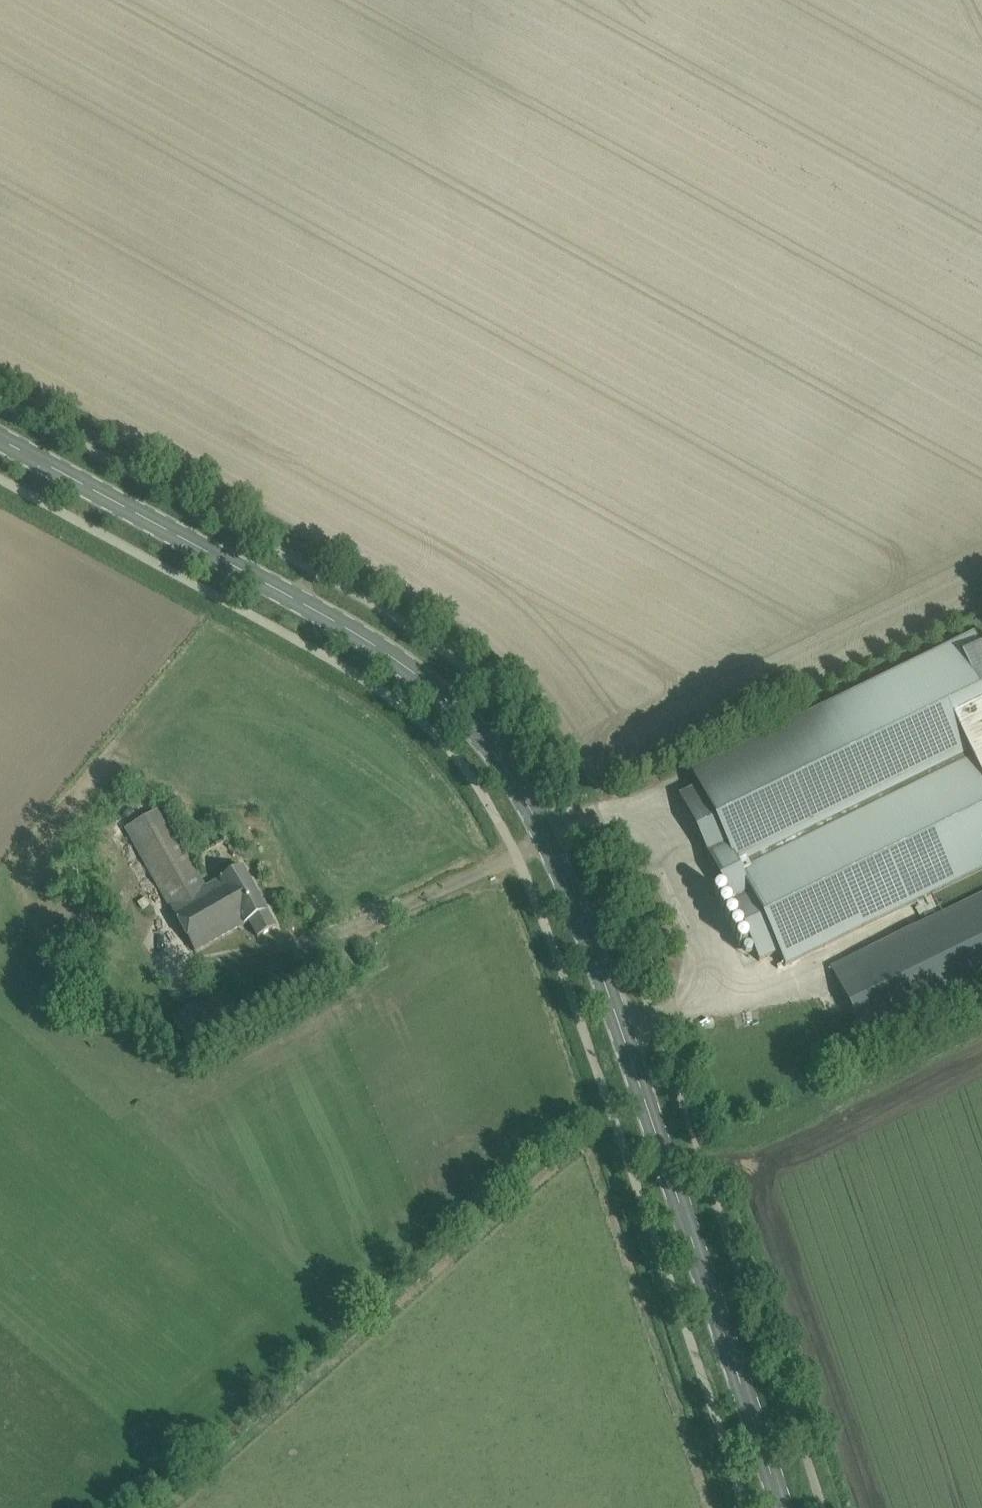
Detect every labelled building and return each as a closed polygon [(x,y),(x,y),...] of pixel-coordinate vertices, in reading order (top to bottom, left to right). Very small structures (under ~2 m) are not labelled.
[(679,797),(759,962),(778,953),(785,967),(981,873),(981,650),(975,636),(691,774),(698,788),(679,797)] [(127,827),(196,950),(250,920),(259,936),(276,927),(242,868),(206,888),(161,809),(127,827)] [(866,1040),(981,984),(981,895),(831,968),(866,1040)]
